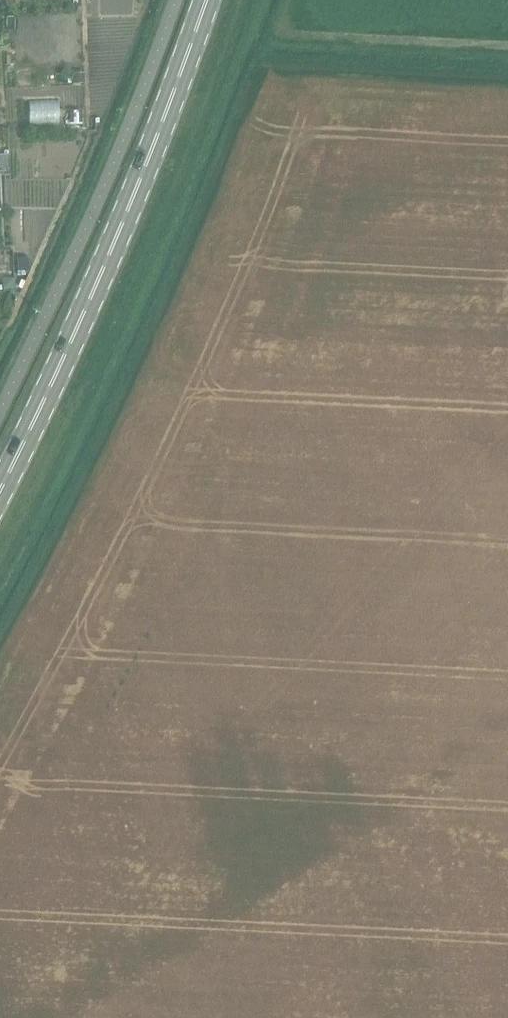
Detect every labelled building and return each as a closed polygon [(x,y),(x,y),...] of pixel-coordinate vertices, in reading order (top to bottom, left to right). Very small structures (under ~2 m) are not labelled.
[(84,73),(72,74),(73,83),(85,82),(84,73)] [(82,111),(70,111),(71,123),(82,123),(82,111)] [(29,258),(17,259),(18,271),(29,270),(29,258)] [(8,278),(3,283),(4,288),(14,288),(13,278),(8,278)]
